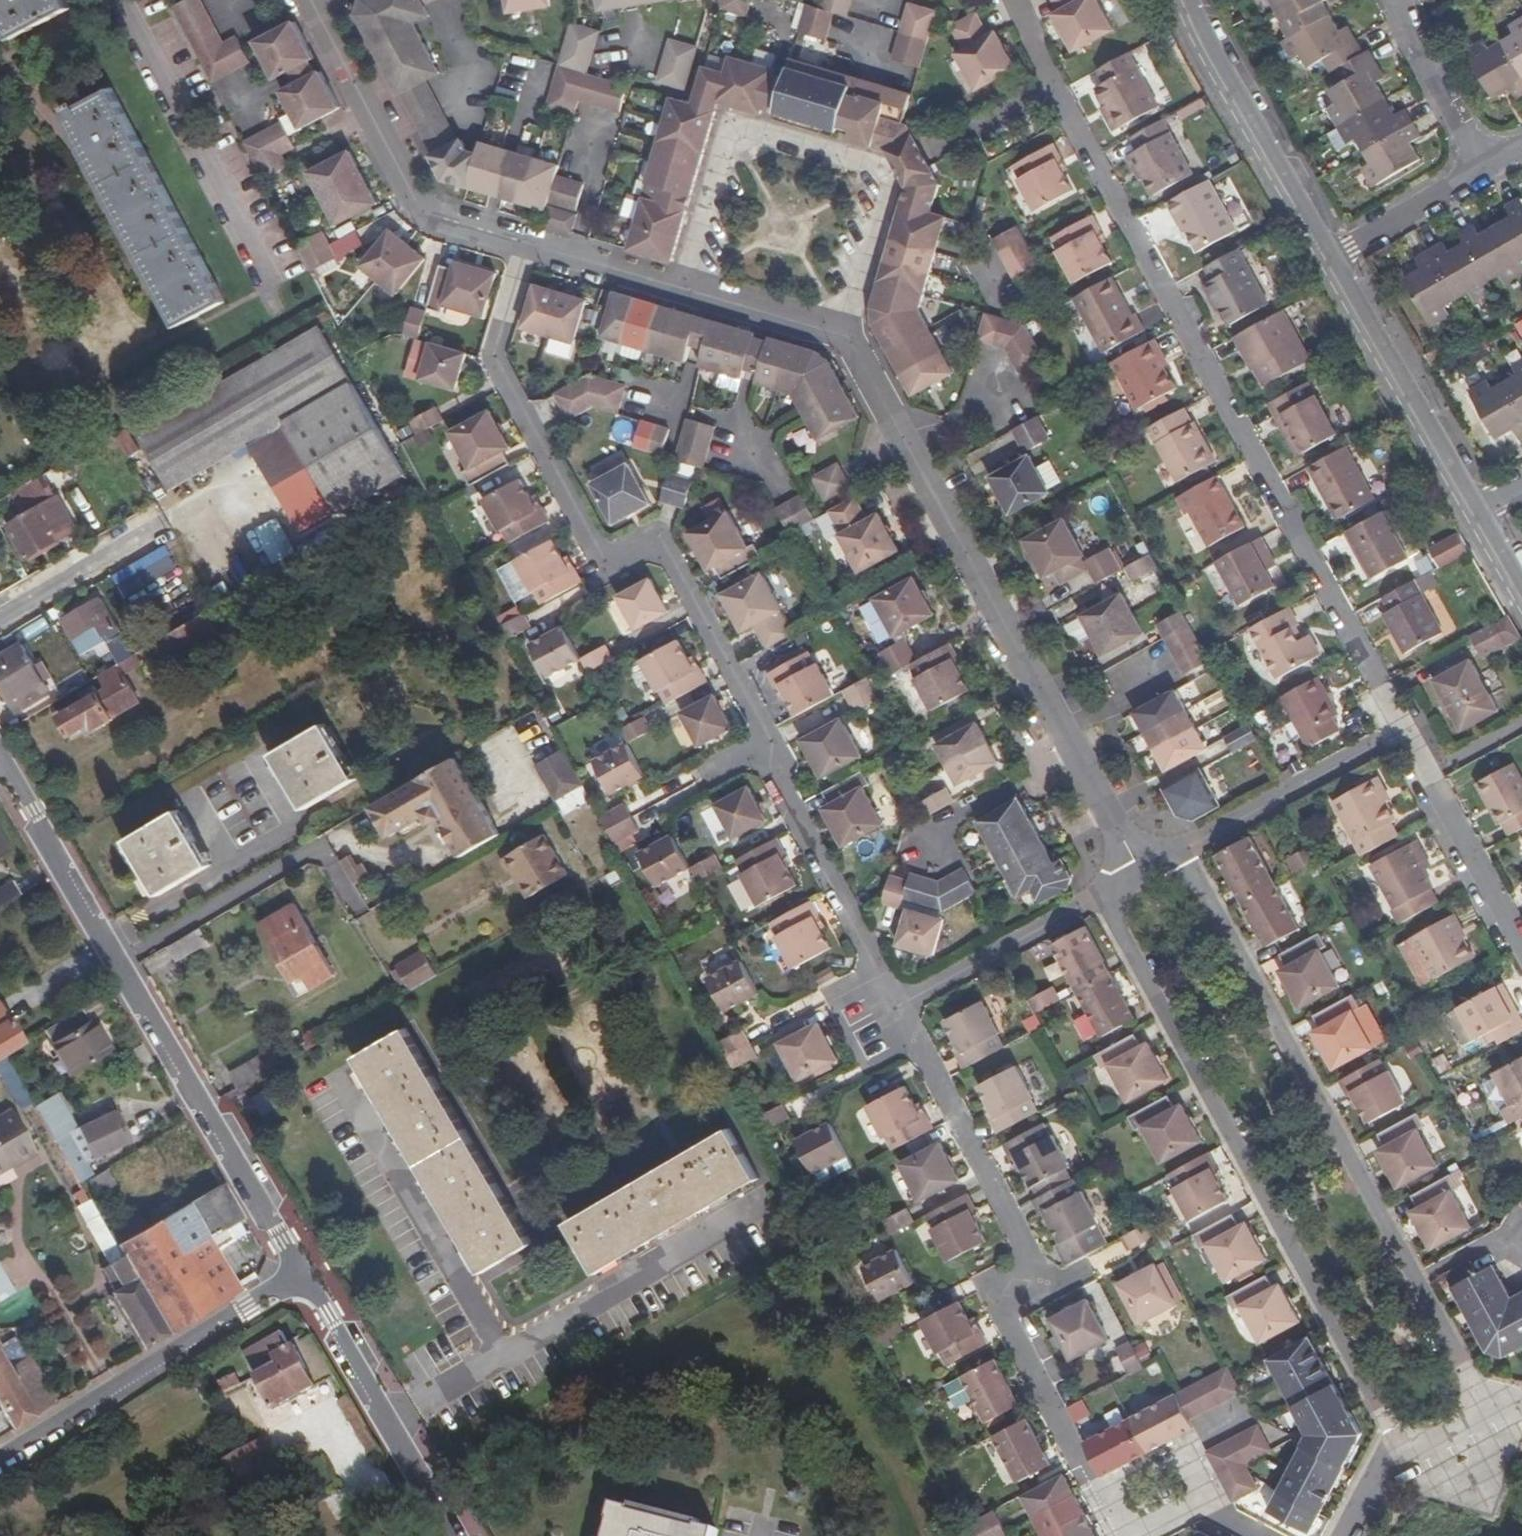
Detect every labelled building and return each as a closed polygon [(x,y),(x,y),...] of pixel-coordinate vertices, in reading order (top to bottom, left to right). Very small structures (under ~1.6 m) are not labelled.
[(9,43),(70,12),(63,0),(0,0),(0,27),(9,43)] [(174,7),(199,54),(226,40),(205,0),(187,0),(174,7)] [(360,13),(374,42),(375,42),(381,53),(380,55),(398,90),(400,95),(402,95),(414,118),(440,106),(428,82),(443,75),(418,24),(433,16),(428,5),(437,0),(364,0),(360,13)] [(555,0),(512,0),(514,16),(556,10),(555,0)] [(723,9),(746,16),(749,14),(753,0),(722,0),(723,9)] [(824,10),(836,14),(850,18),(855,0),(827,0),(824,10)] [(1057,3),(1059,8),(1061,14),(1054,18),(1073,52),(1111,30),(1095,0),(1065,0),(1057,3)] [(1298,0),(1277,0),(1282,9),(1298,0)] [(1295,37),(1332,16),(1325,2),(1329,0),(1298,0),(1282,9),(1289,21),(1286,23),(1295,37)] [(824,10),(808,6),(800,34),(827,42),(836,14),(824,10)] [(929,42),(935,24),(937,14),(912,6),(903,35),(904,35),(929,42)] [(1051,12),(1054,18),(1061,14),(1059,8),(1051,12)] [(1340,70),(1365,55),(1350,29),(1342,32),(1332,16),(1295,37),(1288,41),(1297,58),(1304,54),(1311,67),(1327,59),(1334,73),(1340,70)] [(978,17),(956,30),(970,53),(963,57),(984,94),(1021,73),(999,35),(991,40),(978,17)] [(297,19),(277,29),(259,38),(278,74),(316,55),(305,34),(297,19)] [(601,31),(576,23),(563,65),(588,73),(601,31)] [(1512,29),(1516,35),(1503,43),(1521,76),(1521,23),(1512,29)] [(253,58),(246,45),(239,34),(226,40),(199,54),(212,78),(253,58)] [(929,42),(904,35),(896,60),(921,68),(929,42)] [(673,41),(660,82),(686,90),(699,49),(673,41)] [(1503,43),(1490,51),(1486,45),(1469,54),(1495,100),(1512,91),(1518,100),(1521,98),(1521,76),(1503,43)] [(1154,107),(1124,53),(1094,69),(1100,81),(1101,84),(1094,88),(1102,105),(1106,111),(1102,114),(1110,131),(1154,107)] [(1332,108),(1343,126),(1387,100),(1378,84),(1386,79),(1370,53),(1365,55),(1340,70),(1347,82),(1332,91),(1339,105),(1332,108)] [(727,72),(707,66),(700,87),(723,93),(720,102),(762,115),(764,109),(776,112),(777,110),(786,78),(774,75),(775,70),(732,57),(727,72)] [(840,131),(852,134),(851,140),(864,145),(888,153),(915,139),(910,128),(904,125),(913,95),(868,82),(856,78),(792,59),(786,78),(777,110),(791,115),(825,125),(839,130),(840,131)] [(576,113),(580,98),(588,73),(563,65),(561,65),(550,104),(576,113)] [(331,85),(323,69),(285,89),(304,124),(321,115),(341,104),(331,85)] [(630,85),(588,73),(580,98),(622,109),(630,85)] [(723,93),(700,87),(695,104),(717,111),(720,102),(723,93)] [(112,91),(63,118),(177,330),(225,304),(112,91)] [(630,249),(672,262),(717,111),(695,104),(674,98),(630,249)] [(1387,100),(1343,126),(1352,143),(1359,139),(1366,153),(1412,126),(1405,113),(1397,118),(1387,100)] [(440,106),(414,118),(416,123),(419,128),(445,116),(443,112),(440,106)] [(429,154),(432,158),(441,178),(469,186),(479,152),(465,149),(460,138),(457,141),(445,116),(419,128),(431,153),(429,154)] [(297,145),(291,131),(286,121),(245,142),(257,165),(284,152),(297,145)] [(1186,175),(1154,122),(1128,137),(1137,156),(1127,161),(1135,176),(1140,174),(1144,182),(1152,195),(1186,175)] [(1412,126),(1366,153),(1374,166),(1368,170),(1377,186),(1421,160),(1412,145),(1420,140),(1412,126)] [(915,139),(888,153),(895,166),(897,170),(902,181),(930,167),(923,155),(915,139)] [(479,152),(469,186),(547,210),(550,200),(558,174),(560,165),(482,142),(479,152)] [(1056,164),(1060,161),(1053,147),(1014,167),(1019,178),(1017,180),(1034,211),(1071,192),(1061,174),(1056,164)] [(358,156),(353,148),(314,168),(340,221),(380,200),(376,192),(358,156)] [(284,152),(257,165),(264,179),(291,166),(284,152)] [(1066,171),(1060,161),(1056,164),(1061,174),(1066,171)] [(938,184),(930,167),(902,181),(906,190),(901,206),(929,215),(938,184)] [(558,174),(550,200),(577,209),(585,183),(558,174)] [(1140,185),(1144,182),(1140,174),(1135,176),(1140,185)] [(1236,230),(1206,179),(1165,202),(1173,219),(1178,218),(1197,252),(1236,230)] [(1496,227),(1521,272),(1521,203),(1520,200),(1507,207),(1513,217),(1496,227)] [(570,231),(575,212),(553,206),(548,225),(570,231)] [(929,215),(901,206),(893,235),(880,282),(924,295),(938,244),(945,219),(929,215)] [(11,239),(0,218),(0,245),(11,239)] [(1094,235),(1098,232),(1091,219),(1053,239),(1059,252),(1056,254),(1072,285),(1110,264),(1100,246),(1094,235)] [(378,271),(381,274),(410,240),(392,226),(363,259),(378,271)] [(1460,234),(1465,244),(1487,283),(1501,275),(1505,282),(1521,272),(1496,227),(1480,236),(1474,226),(1460,234)] [(324,227),(297,241),(304,255),(332,242),(324,227)] [(1017,229),(992,240),(1013,278),(1037,265),(1024,240),(1017,229)] [(1104,244),(1098,232),(1094,235),(1100,246),(1104,244)] [(410,240),(381,274),(398,288),(427,253),(410,240)] [(332,242),(304,255),(311,268),(338,254),(332,242)] [(1430,251),(1457,300),(1469,293),(1473,300),(1491,290),(1487,283),(1465,244),(1449,254),(1443,244),(1430,251)] [(1267,302),(1237,248),(1203,267),(1209,279),(1202,284),(1211,301),(1215,299),(1227,323),(1267,302)] [(1444,307),(1457,300),(1430,251),(1416,260),(1421,270),(1405,279),(1430,324),(1448,314),(1444,307)] [(457,267),(442,263),(428,306),(444,311),(445,306),(447,304),(486,316),(498,272),(459,261),(457,267)] [(1133,313),(1111,276),(1075,296),(1086,315),(1105,351),(1146,328),(1137,312),(1133,313)] [(918,316),(924,295),(880,282),(872,309),(870,322),(908,391),(947,370),(918,316)] [(536,283),(523,327),(550,335),(546,350),(567,356),(585,298),(536,283)] [(617,293),(613,292),(600,338),(683,366),(690,347),(698,349),(704,351),(712,323),(705,321),(617,293)] [(418,338),(427,312),(413,307),(405,334),(418,338)] [(1281,311),(1233,337),(1247,364),(1251,363),(1264,387),(1309,362),(1295,337),(1281,311)] [(1025,325),(985,314),(978,337),(1005,345),(1018,369),(1042,356),(1025,325)] [(704,351),(700,366),(749,381),(792,394),(799,405),(805,415),(817,436),(858,415),(847,395),(844,390),(841,384),(828,360),(814,355),(764,339),(712,323),(704,351)] [(319,325),(135,430),(168,486),(247,442),(284,422),(336,509),(338,512),(406,472),(319,325)] [(1155,358),(1160,355),(1152,341),(1111,364),(1137,413),(1143,410),(1165,398),(1175,393),(1162,370),(1155,358)] [(462,389),(471,352),(435,342),(425,379),(462,389)] [(1167,368),(1160,355),(1155,358),(1162,370),(1167,368)] [(1514,369),(1518,375),(1505,383),(1521,414),(1521,365),(1514,369)] [(586,377),(580,379),(594,406),(616,413),(623,389),(586,377)] [(594,406),(580,379),(556,393),(568,419),(594,406)] [(1266,404),(1275,421),(1282,417),(1302,453),(1335,435),(1322,410),(1307,382),(1266,404)] [(1521,438),(1521,414),(1505,383),(1492,390),(1489,384),(1471,394),(1497,439),(1513,430),(1518,440),(1521,438)] [(1165,398),(1143,410),(1146,416),(1168,404),(1165,398)] [(402,440),(444,419),(437,406),(395,428),(402,440)] [(468,484),(509,463),(504,449),(509,446),(491,410),(451,431),(469,467),(462,470),(468,484)] [(1201,445),(1182,411),(1148,430),(1164,461),(1176,483),(1214,464),(1204,445),(1201,445)] [(714,425),(687,417),(676,460),(697,466),(702,467),(714,425)] [(1035,417),(1009,431),(1021,452),(1046,439),(1035,417)] [(1296,457),(1302,453),(1282,417),(1275,421),(1296,457)] [(668,429),(639,420),(633,447),(661,456),(668,429)] [(284,422),(247,442),(297,533),(336,509),(284,422)] [(1330,499),(1341,518),(1374,500),(1345,448),(1309,467),(1327,501),(1330,499)] [(1045,493),(1027,457),(988,478),(1007,513),(1045,493)] [(628,460),(590,480),(611,519),(648,499),(628,460)] [(0,500),(0,511),(48,484),(59,502),(68,496),(52,469),(0,500)] [(852,491),(841,470),(816,483),(828,504),(852,491)] [(685,508),(693,481),(668,474),(661,502),(685,508)] [(1245,529),(1216,477),(1173,500),(1181,516),(1186,515),(1205,550),(1245,529)] [(536,507),(530,496),(521,479),(482,497),(498,527),(502,528),(505,535),(507,540),(548,520),(540,505),(536,507)] [(536,507),(540,505),(534,494),(530,496),(536,507)] [(1330,499),(1327,501),(1337,520),(1341,518),(1330,499)] [(800,503),(778,514),(791,539),(813,527),(800,503)] [(870,526),(858,503),(834,516),(846,540),(844,542),(862,580),(902,557),(882,520),(870,526)] [(1394,505),(1383,511),(1409,558),(1420,552),(1394,505)] [(59,538),(39,506),(8,524),(27,556),(59,538)] [(1343,533),(1350,546),(1355,542),(1376,577),(1409,559),(1409,558),(1383,511),(1343,533)] [(717,571),(724,584),(763,562),(755,548),(749,552),(729,516),(690,537),(710,574),(717,571)] [(1092,572),(1103,585),(1120,576),(1108,554),(1085,566),(1063,524),(1024,545),(1043,581),(1058,574),(1065,586),(1092,572)] [(1469,550),(1459,532),(1432,547),(1442,565),(1469,550)] [(1273,589),(1265,573),(1257,560),(1268,553),(1260,538),(1216,562),(1240,607),(1273,589)] [(568,571),(561,557),(552,540),(515,559),(529,589),(532,587),(537,597),(539,601),(579,581),(573,569),(568,571)] [(1355,542),(1350,546),(1370,581),(1376,577),(1355,542)] [(1275,567),(1268,553),(1257,560),(1265,573),(1275,567)] [(568,571),(573,569),(566,555),(561,557),(568,571)] [(1152,558),(1128,571),(1136,585),(1160,572),(1152,558)] [(1425,574),(1409,583),(1416,597),(1433,588),(1425,574)] [(768,652),(792,639),(786,628),(780,616),(782,614),(764,578),(724,599),(743,636),(756,630),(768,652)] [(669,614),(652,583),(619,600),(636,632),(669,614)] [(1409,583),(1382,598),(1389,611),(1381,616),(1391,634),(1388,635),(1400,656),(1438,636),(1416,597),(1409,583)] [(918,585),(878,607),(897,642),(938,621),(918,585)] [(1094,639),(1134,617),(1123,597),(1083,619),(1094,639)] [(103,634),(112,628),(96,601),(64,620),(82,655),(106,641),(103,634)] [(504,610),(508,617),(519,612),(515,604),(504,610)] [(1298,626),(1288,609),(1250,629),(1276,678),(1319,654),(1309,634),(1298,640),(1292,629),(1298,626)] [(504,610),(497,613),(501,621),(508,617),(504,610)] [(501,621),(498,623),(505,637),(530,625),(523,610),(519,612),(508,617),(501,621)] [(153,642),(158,652),(166,665),(219,634),(206,612),(153,642)] [(1159,627),(1166,642),(1191,627),(1184,615),(1159,627)] [(1506,647),(1521,638),(1508,615),(1491,625),(1470,636),(1482,659),(1505,646),(1506,647)] [(1378,617),(1388,635),(1391,634),(1381,616),(1378,617)] [(1134,617),(1094,639),(1105,658),(1144,637),(1134,617)] [(583,658),(566,625),(534,642),(551,676),(580,660),(583,658)] [(1191,627),(1166,642),(1186,678),(1216,663),(1209,651),(1205,652),(1191,627)] [(134,652),(123,635),(110,643),(120,660),(134,652)] [(153,642),(142,649),(147,657),(158,652),(153,642)] [(0,659),(0,681),(11,700),(26,692),(32,701),(49,691),(23,645),(0,659)] [(665,696),(671,707),(709,687),(701,673),(697,675),(690,663),(681,646),(645,665),(661,697),(665,696)] [(881,659),(892,680),(894,679),(912,669),(917,666),(906,646),(881,659)] [(609,647),(584,660),(591,672),(615,659),(609,647)] [(954,664),(959,662),(951,648),(917,666),(912,669),(920,683),(917,685),(933,715),(971,695),(960,675),(954,664)] [(121,662),(117,664),(122,673),(141,662),(137,652),(134,653),(121,662)] [(787,662),(789,668),(808,657),(805,652),(787,662)] [(783,689),(788,699),(799,720),(838,699),(837,697),(820,668),(818,669),(812,660),(810,657),(808,657),(789,668),(770,678),(777,692),(783,689)] [(695,660),(690,663),(697,675),(701,673),(695,660)] [(965,673),(959,662),(954,664),(960,675),(965,673)] [(1474,686),(1481,681),(1479,678),(1471,663),(1433,683),(1444,702),(1448,700),(1455,712),(1450,715),(1460,734),(1498,713),(1491,700),(1488,694),(1480,698),(1474,686)] [(117,664),(97,676),(104,688),(59,715),(70,735),(90,723),(94,729),(113,718),(108,709),(134,693),(122,673),(117,664)] [(1340,718),(1318,679),(1282,699),(1292,719),(1303,739),(1309,751),(1339,735),(1334,722),(1340,718)] [(1480,698),(1488,694),(1481,681),(1474,686),(1480,698)] [(869,683),(843,696),(855,718),(880,705),(873,691),(869,683)] [(1187,708),(1199,704),(1192,683),(1180,687),(1187,708)] [(782,702),(788,699),(783,689),(777,692),(782,702)] [(1177,694),(1137,717),(1169,775),(1209,752),(1177,694)] [(715,699),(682,716),(700,750),(734,733),(715,699)] [(1439,705),(1446,717),(1450,715),(1455,712),(1448,700),(1444,702),(1439,705)] [(645,720),(622,732),(623,735),(630,747),(631,749),(654,737),(645,720)] [(327,721),(277,751),(309,807),(359,777),(327,721)] [(933,744),(943,764),(983,742),(972,723),(933,744)] [(822,783),(861,761),(842,725),(803,746),(822,783)] [(1252,729),(1227,742),(1235,755),(1259,742),(1252,729)] [(983,742),(943,764),(953,783),(993,761),(983,742)] [(631,749),(630,747),(596,765),(614,798),(647,781),(631,749)] [(535,764),(555,802),(557,800),(583,785),(564,748),(535,764)] [(455,756),(372,804),(389,835),(402,826),(423,813),(426,811),(427,813),(437,819),(439,818),(460,856),(498,834),(455,756)] [(1511,837),(1521,831),(1521,782),(1514,767),(1477,787),(1486,804),(1490,803),(1501,824),(1504,823),(1511,837)] [(1190,820),(1218,806),(1197,770),(1160,789),(1172,809),(1175,815),(1190,820)] [(869,787),(863,775),(823,797),(828,808),(823,812),(844,848),(882,827),(862,791),(869,787)] [(1363,858),(1399,837),(1390,821),(1393,818),(1385,800),(1382,795),(1386,793),(1377,778),(1332,803),(1363,858)] [(583,785),(557,800),(566,816),(592,801),(583,785)] [(920,801),(926,815),(951,802),(944,788),(920,801)] [(767,824),(750,794),(717,811),(734,842),(767,824)] [(1071,881),(1064,866),(1061,858),(1053,862),(1018,799),(975,823),(1005,881),(1001,884),(1010,902),(1029,892),(1035,904),(1038,903),(1068,887),(1071,881)] [(601,820),(607,832),(632,819),(625,807),(601,820)] [(179,808),(127,838),(158,894),(210,865),(179,808)] [(423,813),(402,826),(406,832),(426,818),(423,813)] [(632,819),(607,832),(613,844),(638,831),(632,819)] [(518,869),(531,893),(568,872),(546,832),(504,856),(512,871),(518,869)] [(688,866),(671,834),(637,851),(655,884),(659,881),(683,869),(688,866)] [(781,851),(774,838),(735,858),(742,872),(738,874),(755,905),(793,884),(783,867),(776,853),(781,851)] [(1241,903),(1274,885),(1249,841),(1216,859),(1241,903)] [(1416,859),(1422,855),(1415,843),(1370,868),(1394,911),(1392,912),(1399,926),(1439,905),(1431,891),(1433,888),(1423,872),(1416,859)] [(1303,844),(1291,851),(1293,855),(1305,848),(1303,844)] [(1288,858),(1296,873),(1319,861),(1310,845),(1305,848),(1293,855),(1288,858)] [(788,864),(781,851),(776,853),(783,867),(788,864)] [(338,859),(345,870),(355,865),(348,854),(338,859)] [(688,867),(695,880),(718,867),(711,854),(688,867)] [(1416,859),(1423,872),(1430,868),(1422,855),(1416,859)] [(345,870),(352,883),(367,875),(360,862),(345,870)] [(518,869),(512,871),(526,897),(531,893),(518,869)] [(907,881),(901,900),(942,911),(976,893),(962,869),(938,881),(910,873),(907,881)] [(888,875),(880,902),(898,907),(901,900),(907,881),(888,875)] [(19,892),(10,878),(0,883),(0,903),(19,892)] [(1274,885),(1241,903),(1266,948),(1300,930),(1274,885)] [(271,943),(305,924),(293,901),(258,919),(271,943)] [(811,917),(815,915),(809,902),(770,923),(777,935),(774,938),(790,969),(827,949),(818,931),(811,917)] [(933,954),(943,921),(907,910),(897,943),(933,954)] [(822,929),(815,915),(811,917),(818,931),(822,929)] [(1462,930),(1455,917),(1413,940),(1435,981),(1475,960),(1459,932),(1462,930)] [(305,924),(271,943),(291,978),(325,958),(305,924)] [(1049,947),(1074,994),(1108,975),(1083,929),(1049,947)] [(204,943),(197,931),(165,950),(173,963),(204,943)] [(1325,951),(1318,935),(1279,956),(1285,969),(1279,973),(1301,1012),(1340,990),(1320,953),(1325,951)] [(1435,981),(1413,940),(1401,946),(1423,988),(1435,981)] [(395,962),(410,989),(436,973),(420,947),(395,962)] [(325,958),(291,978),(300,993),(334,973),(325,958)] [(757,994),(739,961),(709,978),(726,1010),(757,994)] [(828,969),(815,976),(818,981),(819,982),(827,977),(829,979),(832,976),(828,969)] [(1133,1022),(1108,975),(1074,994),(1098,1039),(1133,1022)] [(1492,990),(1509,1022),(1514,1019),(1497,987),(1492,990)] [(1051,990),(1026,1003),(1033,1016),(1058,1002),(1051,990)] [(1492,990),(1459,1008),(1476,1041),(1493,1032),(1500,1045),(1521,1033),(1514,1019),(1509,1022),(1492,990)] [(1355,1013),(1360,1010),(1353,996),(1316,1016),(1322,1029),(1314,1033),(1335,1070),(1374,1049),(1355,1013)] [(943,1022),(953,1041),(961,1054),(955,1057),(962,1070),(1001,1050),(994,1037),(997,1035),(979,1002),(943,1022)] [(1367,1007),(1360,1010),(1355,1013),(1374,1049),(1387,1042),(1367,1007)] [(18,1042),(0,1012),(0,1052),(18,1042)] [(88,1017),(47,1040),(65,1069),(105,1046),(88,1017)] [(808,1077),(834,1064),(840,1060),(819,1022),(780,1043),(800,1082),(808,1077)] [(534,1243),(412,1027),(360,1056),(393,1113),(455,1221),(484,1271),(534,1243)] [(741,1029),(718,1041),(720,1045),(725,1055),(748,1043),(741,1029)] [(1139,1047),(1132,1036),(1092,1058),(1099,1070),(1106,1068),(1125,1103),(1165,1081),(1144,1043),(1139,1047)] [(949,1044),(955,1057),(961,1054),(953,1041),(949,1044)] [(271,1043),(261,1049),(269,1063),(280,1057),(271,1043)] [(751,1046),(728,1060),(734,1072),(758,1059),(751,1046)] [(9,1092),(19,1086),(10,1070),(0,1054),(0,1076),(9,1092)] [(14,1067),(10,1070),(21,1088),(38,1078),(28,1060),(20,1063),(16,1057),(11,1061),(14,1067)] [(1494,1075),(1512,1105),(1502,1111),(1510,1125),(1521,1119),(1521,1059),(1494,1075)] [(1340,1083),(1348,1098),(1353,1095),(1360,1107),(1369,1125),(1405,1106),(1386,1073),(1383,1073),(1377,1063),(1340,1083)] [(834,1064),(808,1077),(810,1082),(835,1068),(834,1064)] [(976,1088),(987,1110),(993,1120),(989,1121),(996,1136),(1036,1115),(1029,1103),(1032,1102),(1013,1068),(976,1088)] [(869,1101),(870,1105),(898,1091),(896,1086),(869,1101)] [(920,1120),(915,1110),(903,1089),(898,1091),(870,1105),(865,1108),(882,1141),(885,1140),(890,1152),(933,1131),(925,1117),(920,1120)] [(281,1106),(272,1091),(255,1101),(264,1116),(281,1106)] [(1354,1109),(1360,1107),(1353,1095),(1348,1098),(1354,1109)] [(86,1169),(44,1096),(31,1104),(73,1177),(86,1169)] [(1168,1096),(1125,1119),(1131,1131),(1139,1128),(1159,1165),(1202,1143),(1181,1105),(1175,1108),(1168,1096)] [(782,1105),(758,1118),(765,1130),(765,1131),(789,1118),(782,1105)] [(32,1149),(7,1106),(0,1110),(0,1168),(32,1149)] [(920,1107),(915,1110),(920,1120),(925,1117),(920,1107)] [(984,1112),(989,1121),(993,1120),(987,1110),(984,1112)] [(75,1131),(91,1159),(122,1140),(107,1112),(75,1131)] [(1424,1130),(1416,1116),(1377,1136),(1383,1149),(1379,1152),(1400,1190),(1440,1168),(1420,1134),(1424,1130)] [(828,1126),(829,1125),(794,1143),(811,1175),(844,1157),(828,1126)] [(1030,1191),(1065,1171),(1068,1170),(1051,1139),(1047,1140),(1040,1126),(1001,1148),(1009,1162),(1014,1160),(1030,1191)] [(759,1178),(740,1145),(730,1128),(570,1222),(580,1241),(599,1272),(642,1247),(721,1200),(759,1178)] [(939,1149),(900,1169),(918,1204),(958,1184),(939,1149)] [(1228,1201),(1217,1181),(1211,1171),(1216,1168),(1208,1154),(1167,1176),(1173,1189),(1170,1191),(1188,1223),(1228,1201)] [(1222,1178),(1216,1168),(1211,1171),(1217,1181),(1222,1178)] [(1030,1191),(1035,1201),(1071,1183),(1065,1171),(1030,1191)] [(1459,1191),(1451,1177),(1411,1198),(1419,1211),(1414,1214),(1435,1252),(1474,1231),(1453,1194),(1459,1191)] [(123,1238),(112,1245),(163,1333),(233,1290),(205,1238),(241,1216),(223,1187),(220,1181),(143,1227),(123,1238)] [(1043,1216),(1046,1221),(1085,1202),(1080,1192),(1077,1194),(1071,1183),(1035,1201),(1031,1203),(1038,1218),(1043,1216)] [(969,1214),(974,1211),(967,1196),(926,1217),(932,1231),(929,1232),(944,1265),(984,1244),(975,1226),(969,1214)] [(1085,1202),(1046,1221),(1049,1227),(1059,1246),(1098,1226),(1085,1202)] [(979,1223),(974,1211),(969,1214),(975,1226),(979,1223)] [(115,1224),(123,1238),(143,1227),(135,1213),(115,1224)] [(903,1214),(879,1225),(886,1238),(909,1226),(903,1214)] [(1241,1229),(1233,1215),(1188,1239),(1196,1253),(1206,1248),(1226,1285),(1267,1263),(1245,1226),(1241,1229)] [(112,1245),(96,1217),(87,1223),(109,1263),(106,1264),(113,1278),(106,1283),(112,1293),(109,1295),(140,1348),(161,1335),(163,1333),(112,1245)] [(1046,1221),(1041,1223),(1044,1230),(1049,1227),(1046,1221)] [(1147,1226),(1121,1240),(1127,1251),(1154,1237),(1147,1226)] [(875,1304),(910,1285),(894,1254),(859,1272),(875,1304)] [(1176,1304),(1154,1266),(1116,1286),(1138,1324),(1176,1304)] [(1516,1300),(1497,1268),(1479,1277),(1472,1266),(1450,1279),(1490,1355),(1506,1360),(1521,1351),(1521,1297),(1516,1300)] [(11,1293),(0,1275),(0,1299),(11,1293)] [(1272,1291),(1266,1279),(1226,1300),(1233,1314),(1240,1310),(1258,1344),(1300,1322),(1280,1287),(1272,1291)] [(1108,1341),(1087,1303),(1050,1322),(1071,1361),(1108,1341)] [(972,1335),(967,1324),(966,1325),(957,1305),(915,1326),(932,1361),(936,1358),(943,1372),(985,1350),(976,1333),(972,1335)] [(971,1322),(967,1324),(972,1335),(976,1333),(971,1322)] [(334,1374),(311,1334),(287,1347),(279,1332),(247,1348),(259,1373),(254,1375),(271,1407),(334,1374)] [(1309,1340),(1268,1361),(1309,1433),(1270,1511),(1311,1531),(1319,1515),(1340,1472),(1360,1432),(1309,1340)] [(12,1379),(34,1414),(53,1402),(27,1357),(22,1354),(17,1342),(0,1351),(0,1358),(12,1379)] [(1143,1369),(1130,1344),(1117,1352),(1130,1375),(1143,1369)] [(12,1379),(0,1358),(0,1386),(12,1379)] [(992,1362),(960,1379),(984,1425),(1017,1407),(992,1362)] [(1227,1370),(1175,1397),(1189,1422),(1240,1395),(1232,1380),(1227,1370)] [(219,1380),(224,1391),(239,1383),(233,1372),(219,1380)] [(0,1386),(0,1409),(11,1428),(24,1420),(34,1414),(12,1379),(0,1386)] [(1174,1395),(1129,1419),(1147,1453),(1192,1429),(1189,1422),(1175,1397),(1174,1395)] [(1075,1424),(1092,1416),(1084,1399),(1067,1407),(1075,1424)] [(1129,1419),(1083,1444),(1100,1478),(1147,1453),(1129,1419)] [(1024,1421),(992,1438),(1016,1485),(1048,1468),(1024,1421)] [(1257,1427),(1206,1455),(1233,1505),(1259,1491),(1244,1463),(1269,1450),(1257,1427)] [(260,1438),(220,1461),(231,1481),(272,1458),(260,1438)] [(1063,1476),(1021,1498),(1041,1535),(1094,1535),(1063,1476)] [(720,1528),(703,1524),(701,1526),(637,1512),(634,1508),(617,1504),(613,1521),(616,1523),(612,1535),(718,1535),(720,1528)] [(967,1526),(967,1527),(972,1535),(1005,1535),(993,1513),(967,1526)]
